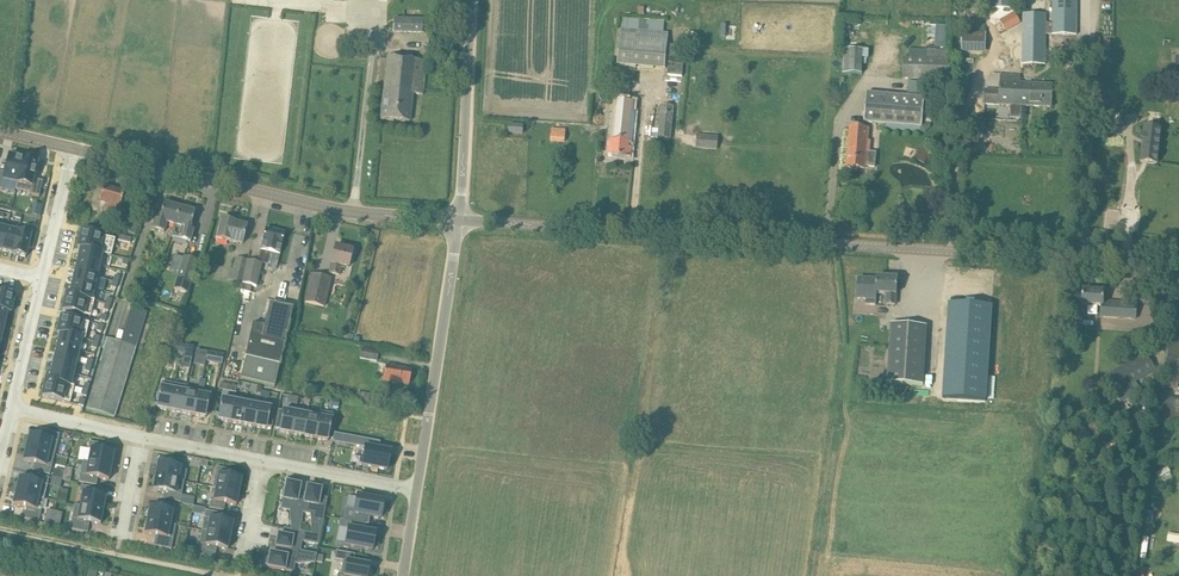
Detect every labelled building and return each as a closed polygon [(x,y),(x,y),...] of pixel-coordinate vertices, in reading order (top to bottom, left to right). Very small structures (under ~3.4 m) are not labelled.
[(1022,65),(1045,65),(1046,49),(1046,39),(1046,35),(1077,35),(1078,0),(1053,0),(1052,23),(1047,23),(1047,14),(1023,14),(1022,65)] [(1021,24),(1014,12),(1001,20),(1008,33),(1021,24)] [(393,32),(421,32),(422,20),(393,20),(393,32)] [(945,27),(927,26),(926,47),(944,48),(945,27)] [(622,29),(618,64),(665,69),(669,33),(622,29)] [(962,31),(961,52),(986,53),(986,32),(962,31)] [(671,45),(668,75),(682,77),(685,46),(671,45)] [(844,49),(843,73),(862,74),(863,50),(844,49)] [(387,57),(384,79),(414,82),(412,94),(423,95),(424,90),(428,61),(387,57)] [(949,80),(950,58),(904,57),(903,78),(949,80)] [(1021,76),(1000,75),(1000,91),(996,91),(996,90),(985,89),(984,104),(999,105),(1052,107),(1054,85),(1021,83),(1021,76)] [(424,90),(423,95),(412,94),(414,82),(384,79),(383,91),(380,119),(410,122),(413,94),(423,96),(424,90)] [(867,93),(865,123),(884,125),(886,129),(906,131),(910,127),(922,127),(924,98),(867,93)] [(608,156),(631,159),(636,113),(634,112),(635,103),(614,101),(608,156)] [(658,139),(671,140),(675,106),(661,105),(658,139)] [(523,135),(523,125),(510,125),(509,134),(523,135)] [(1161,128),(1144,126),(1141,163),(1158,165),(1161,128)] [(565,143),(566,129),(552,128),(551,142),(565,143)] [(850,128),(847,167),(875,170),(876,153),(869,152),(870,142),(867,142),(869,130),(850,128)] [(717,150),(719,136),(698,134),(696,148),(717,150)] [(3,189),(4,181),(17,184),(16,190),(23,159),(22,159),(22,157),(16,155),(15,158),(9,156),(5,173),(0,172),(0,188),(3,189)] [(23,159),(16,190),(29,193),(29,195),(39,198),(43,182),(33,180),(38,162),(23,159)] [(124,192),(104,186),(99,202),(106,204),(103,214),(113,217),(116,207),(120,208),(124,192)] [(158,211),(153,228),(164,231),(167,222),(175,225),(180,207),(164,203),(161,212),(158,211)] [(171,237),(190,242),(194,230),(190,229),(195,212),(180,207),(175,225),(171,237)] [(242,244),(247,226),(236,223),(236,222),(222,219),(217,238),(242,244)] [(141,225),(128,220),(124,231),(138,236),(141,225)] [(61,222),(62,234),(74,234),(74,222),(61,222)] [(6,230),(1,251),(13,254),(19,230),(7,227),(6,230)] [(13,254),(26,258),(30,238),(35,240),(37,234),(32,232),(19,229),(19,230),(13,254)] [(262,242),(260,251),(270,253),(269,260),(277,262),(280,251),(284,234),(265,229),(262,242)] [(81,232),(78,248),(111,256),(115,240),(81,232)] [(353,250),(335,246),(331,263),(332,263),(330,273),(340,275),(342,266),(349,268),(353,250)] [(78,261),(102,266),(105,255),(111,256),(78,248),(77,248),(81,249),(78,261)] [(184,257),(174,290),(187,294),(197,261),(184,257)] [(228,281),(239,283),(241,274),(244,275),(247,261),(236,258),(232,271),(231,271),(228,281)] [(102,266),(78,261),(75,273),(99,278),(102,266)] [(239,283),(243,284),(242,290),(256,293),(257,287),(263,264),(247,261),(244,275),(241,274),(239,283)] [(75,273),(73,284),(96,290),(99,278),(75,273)] [(312,274),(305,303),(325,308),(332,279),(312,274)] [(896,295),(897,295),(898,279),(877,277),(877,280),(859,278),(857,305),(868,305),(868,299),(877,300),(877,293),(888,294),(887,305),(896,305),(896,295)] [(96,290),(73,284),(70,296),(66,295),(94,302),(94,301),(96,290)] [(1103,301),(1104,291),(1083,290),(1082,304),(1102,306),(1101,318),(1136,320),(1138,303),(1103,301)] [(7,313),(11,314),(15,297),(0,294),(0,311),(7,313)] [(94,302),(66,295),(62,312),(90,318),(94,302)] [(279,367),(293,308),(270,303),(264,327),(253,325),(245,359),(246,359),(241,380),(275,388),(280,367),(279,367)] [(992,306),(949,303),(943,399),(986,401),(992,306)] [(105,338),(101,350),(104,350),(86,409),(115,418),(136,346),(145,313),(131,308),(128,318),(129,318),(122,342),(108,338),(105,338)] [(61,318),(57,334),(85,341),(89,324),(61,318)] [(927,326),(891,324),(887,383),(923,385),(927,326)] [(346,333),(344,339),(351,341),(353,334),(346,333)] [(61,335),(58,347),(82,352),(79,351),(81,340),(85,341),(57,334),(61,335)] [(1162,387),(1177,389),(1178,384),(1178,339),(1170,337),(1162,387)] [(170,343),(168,350),(177,351),(178,344),(170,343)] [(186,346),(184,359),(191,361),(194,347),(186,346)] [(79,364),(82,352),(58,347),(55,358),(79,364)] [(360,359),(377,362),(379,351),(362,349),(360,359)] [(206,358),(205,362),(214,363),(216,353),(207,351),(207,352),(206,358)] [(55,358),(52,370),(73,375),(76,364),(79,365),(79,364),(55,358)] [(408,385),(410,370),(386,367),(383,382),(408,385)] [(46,381),(74,388),(74,387),(70,387),(73,375),(52,370),(50,382),(46,381)] [(70,404),(74,388),(46,381),(42,397),(70,404)] [(162,381),(157,408),(169,411),(173,390),(174,384),(162,381)] [(242,384),(241,390),(249,392),(250,384),(242,382),(242,384)] [(173,390),(169,411),(181,413),(185,392),(186,386),(175,384),(174,384),(173,390)] [(250,384),(249,392),(256,393),(258,387),(258,386),(250,384)] [(304,385),(302,394),(316,396),(316,395),(318,388),(304,385)] [(197,394),(185,392),(181,413),(193,415),(197,394)] [(358,393),(356,401),(368,403),(369,394),(358,393)] [(209,397),(197,394),(193,415),(205,418),(209,397)] [(296,411),(298,397),(284,395),(281,409),(296,411)] [(1161,424),(1178,425),(1178,398),(1161,397),(1161,424)] [(234,401),(223,399),(219,420),(231,422),(234,401)] [(246,404),(234,401),(231,422),(242,425),(246,404)] [(258,406),(246,404),(242,425),(254,427),(258,406)] [(270,408),(258,406),(254,427),(266,429),(270,408)] [(279,410),(276,428),(280,429),(279,432),(292,434),(296,413),(283,411),(279,410)] [(333,414),(321,412),(320,417),(316,439),(327,441),(333,414)] [(308,415),(296,413),(292,434),(304,436),(308,415)] [(385,434),(394,436),(397,419),(389,418),(389,416),(390,415),(378,413),(378,415),(369,414),(366,429),(355,427),(353,436),(370,440),(372,431),(375,432),(375,433),(384,435),(385,434)] [(320,417),(308,415),(304,436),(316,439),(320,417)] [(1083,426),(1069,435),(1076,446),(1090,437),(1083,426)] [(30,435),(26,448),(55,455),(60,435),(42,430),(40,438),(30,435)] [(90,442),(88,449),(91,450),(88,463),(111,467),(114,454),(103,452),(104,445),(90,442)] [(391,452),(366,447),(362,465),(388,470),(391,452)] [(26,448),(23,461),(34,464),(32,471),(50,476),(55,455),(26,448)] [(158,463),(156,477),(178,481),(179,480),(181,468),(184,469),(185,461),(170,458),(169,466),(158,463)] [(83,462),(79,482),(97,486),(98,478),(109,480),(111,467),(88,463),(83,462)] [(213,488),(216,489),(239,493),(241,479),(230,477),(232,470),(217,467),(213,488)] [(54,468),(52,477),(63,480),(64,474),(65,470),(54,468)] [(19,478),(16,492),(39,497),(42,485),(44,486),(46,478),(32,475),(30,481),(19,478)] [(156,477),(153,490),(164,492),(163,499),(180,503),(184,481),(179,480),(178,481),(156,477)] [(299,531),(305,498),(298,497),(300,485),(286,483),(285,490),(283,490),(282,497),(284,497),(281,509),(290,511),(291,530),(299,531)] [(305,498),(302,513),(310,515),(311,533),(321,535),(327,502),(319,501),(321,489),(316,488),(317,487),(310,485),(309,487),(307,487),(305,498)] [(81,486),(80,493),(83,494),(80,506),(80,507),(103,511),(106,498),(95,496),(96,488),(81,486)] [(236,506),(239,493),(216,489),(213,501),(211,501),(209,508),(224,511),(225,504),(236,506)] [(16,492),(13,505),(24,507),(22,516),(21,518),(39,522),(39,520),(44,498),(39,497),(16,492)] [(1076,492),(1061,501),(1068,512),(1082,503),(1076,492)] [(346,508),(343,520),(356,522),(363,524),(364,515),(381,519),(384,501),(382,501),(382,498),(370,495),(369,498),(357,496),(354,510),(346,508)] [(150,507),(147,520),(170,525),(170,524),(173,512),(176,512),(177,505),(162,502),(161,509),(150,507)] [(71,527),(70,529),(88,533),(88,531),(90,522),(100,524),(103,511),(80,507),(80,506),(75,505),(71,527)] [(206,510),(202,531),(230,536),(233,523),(222,521),(223,514),(206,510)] [(1147,512),(1145,524),(1152,525),(1153,513),(1147,512)] [(340,519),(339,527),(348,529),(345,545),(372,550),(373,547),(374,547),(376,537),(375,537),(376,533),(354,529),(356,522),(343,520),(340,519)] [(147,520),(145,534),(156,536),(154,546),(171,549),(176,525),(170,524),(170,525),(147,520)] [(291,530),(284,528),(282,540),(277,539),(276,548),(283,549),(283,548),(300,551),(301,551),(302,542),(319,545),(321,535),(299,531),(291,530)] [(228,549),(230,536),(202,531),(197,555),(215,558),(217,547),(228,549)] [(315,563),(317,554),(301,551),(300,551),(283,548),(283,549),(282,556),(270,553),(269,558),(267,558),(266,565),(268,565),(267,568),(294,572),(295,564),(315,563)] [(335,560),(343,561),(341,575),(370,575),(371,572),(368,572),(370,566),(354,563),(355,555),(336,551),(335,560)] [(1051,568),(1056,575),(1065,575),(1073,571),(1065,559),(1051,568)]
